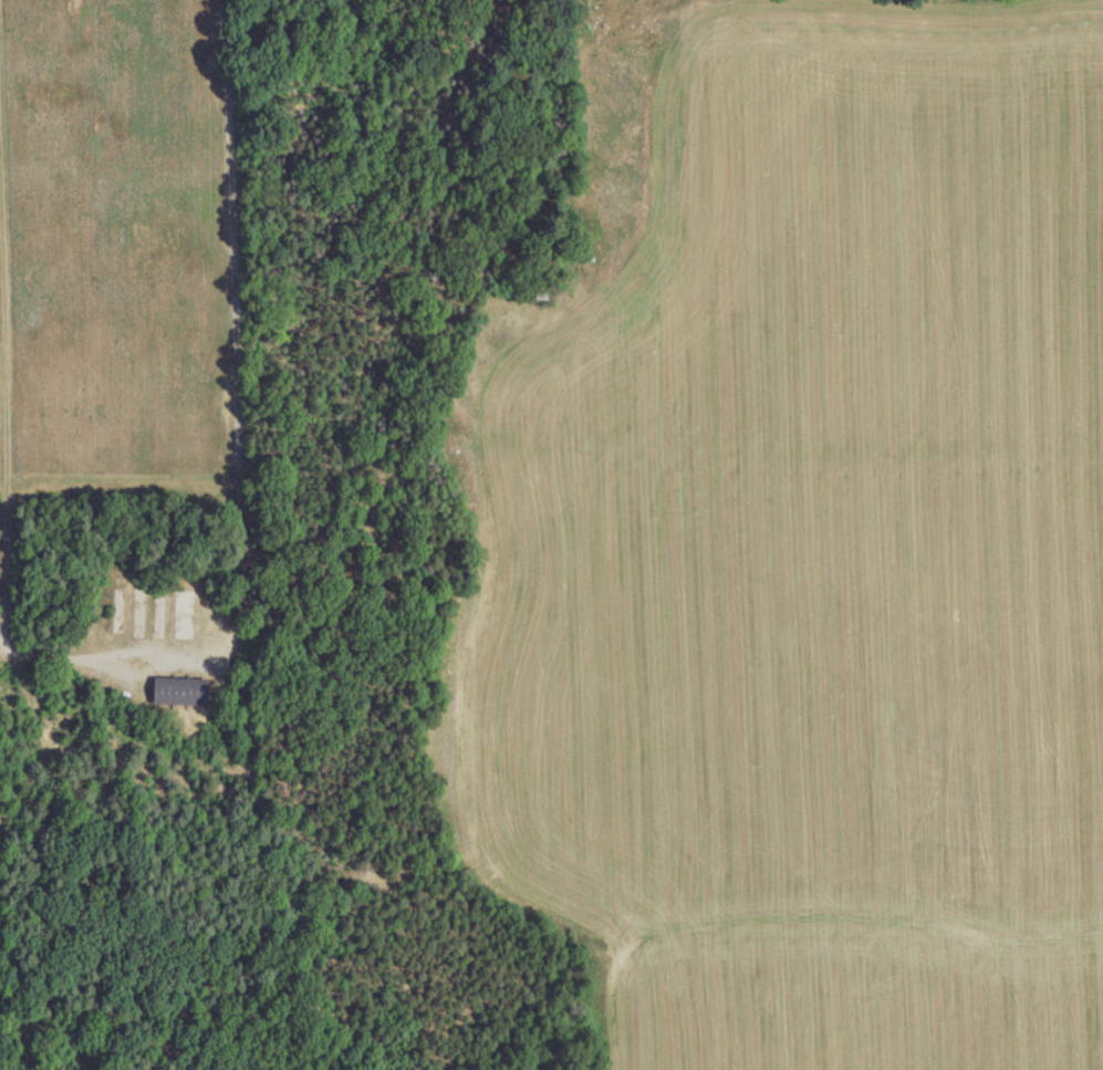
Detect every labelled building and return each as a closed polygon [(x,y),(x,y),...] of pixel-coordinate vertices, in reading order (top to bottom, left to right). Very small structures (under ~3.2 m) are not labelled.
[(150,705),(203,706),(203,679),(150,677),(150,705)]
